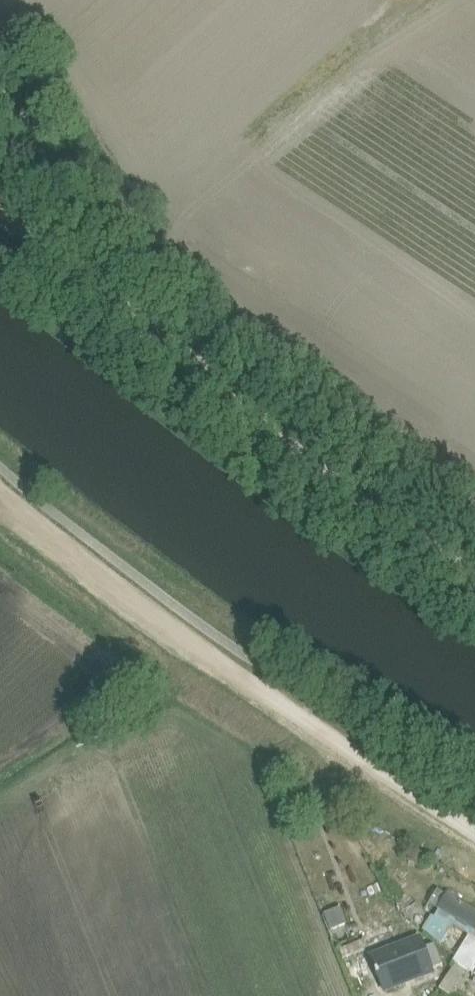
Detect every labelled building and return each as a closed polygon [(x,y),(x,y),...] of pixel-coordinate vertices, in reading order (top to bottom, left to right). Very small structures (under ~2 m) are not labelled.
[(298,796),(286,801),(290,812),(305,807),(301,795),(299,796),(298,796)] [(426,857),(411,847),(409,850),(404,857),(420,867),(424,859),(426,857)] [(438,915),(426,934),(443,944),(454,926),(470,936),(454,962),(456,963),(455,965),(464,971),(465,969),(464,969),(474,950),(474,939),(473,938),(474,935),(474,914),(448,898),(438,915)] [(341,908),(324,914),(331,931),(348,924),(341,908)] [(363,936),(367,948),(374,967),(395,959),(404,982),(444,967),(434,941),(425,945),(422,939),(405,945),(397,922),(363,936)] [(465,969),(474,975),(474,950),(464,969),(465,969)]
